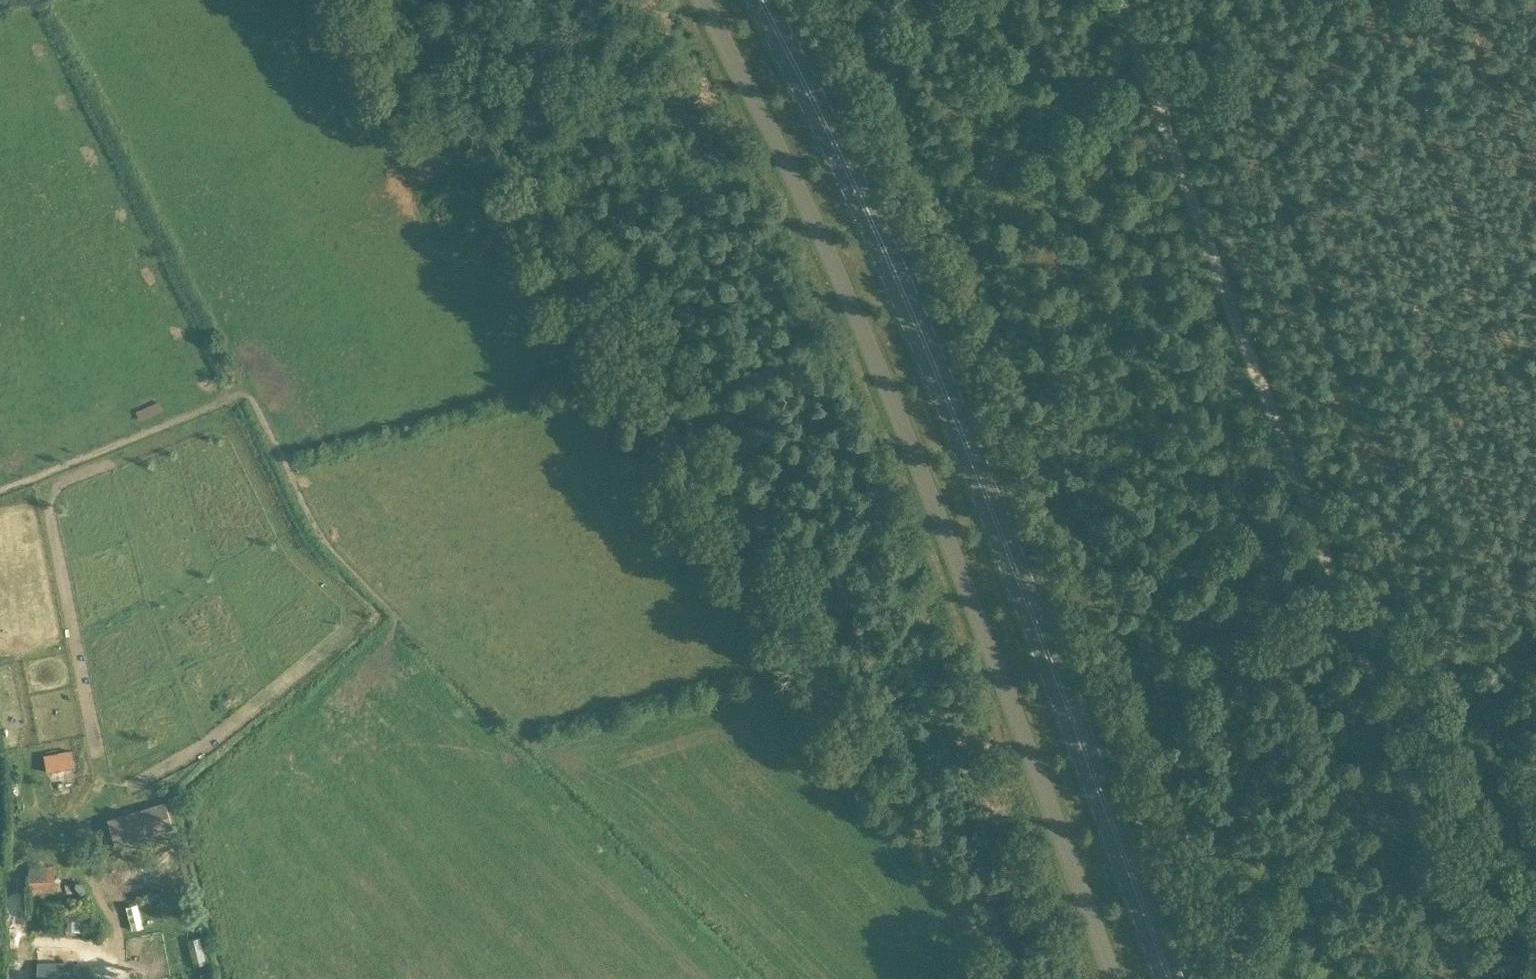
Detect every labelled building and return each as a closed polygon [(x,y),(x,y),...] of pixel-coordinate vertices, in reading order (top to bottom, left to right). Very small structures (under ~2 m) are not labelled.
[(72,748),(44,753),(47,770),(75,765),(72,748)] [(170,803),(116,819),(123,842),(177,827),(170,803)] [(55,864),(29,865),(30,889),(56,888),(55,864)] [(125,904),(131,928),(143,925),(137,901),(125,904)] [(210,970),(200,973),(202,978),(212,978),(210,970)]
